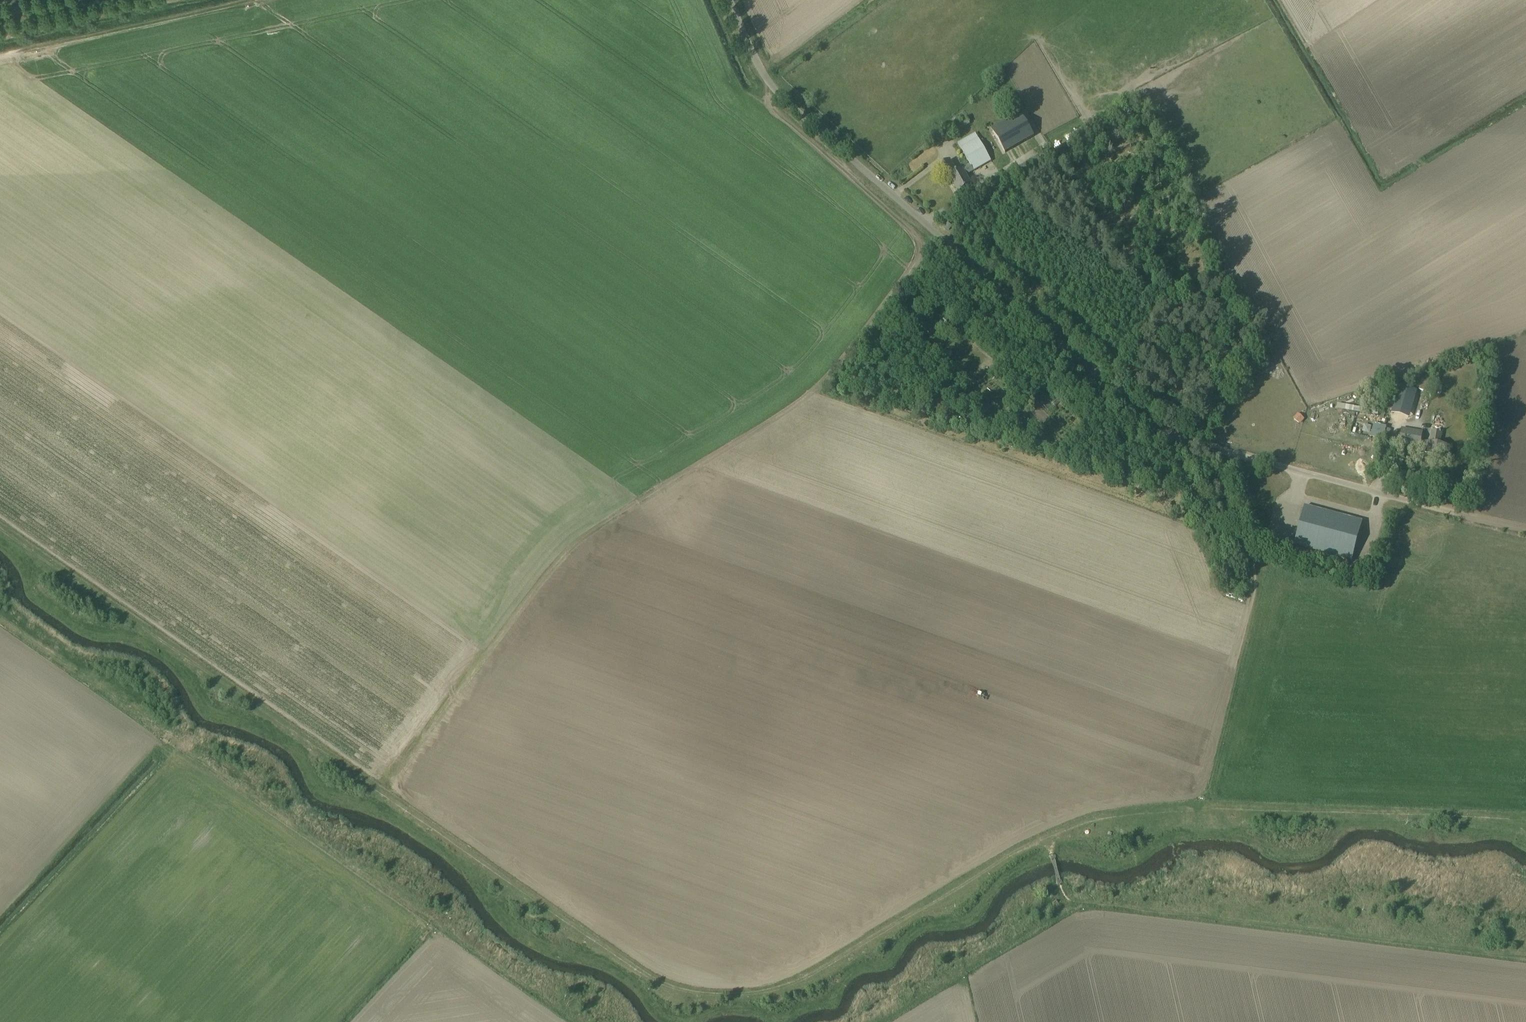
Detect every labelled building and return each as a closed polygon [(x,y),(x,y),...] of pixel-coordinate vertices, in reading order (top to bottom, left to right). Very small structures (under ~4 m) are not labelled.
[(1008,152),(1038,135),(1026,114),(996,131),(1008,152)] [(962,169),(957,172),(949,176),(959,193),(972,185),(966,175),(973,170),(974,171),(991,161),(975,133),(958,143),(970,164),(962,169)] [(945,178),(949,176),(957,172),(950,160),(938,166),(945,178)] [(1422,379),(1419,389),(1429,393),(1433,383),(1422,379)] [(1402,394),(1396,412),(1409,416),(1418,389),(1406,385),(1402,394)] [(1298,413),(1293,418),(1300,424),(1304,419),(1298,413)] [(1361,434),(1365,418),(1357,416),(1353,432),(1361,434)] [(1381,440),(1385,426),(1373,422),(1369,436),(1381,440)] [(1423,431),(1401,428),(1398,444),(1420,448),(1423,431)] [(1432,431),(1430,444),(1423,443),(1421,456),(1425,456),(1424,459),(1433,460),(1433,458),(1449,460),(1451,447),(1440,445),(1442,433),(1432,431)] [(1362,522),(1304,506),(1294,545),(1352,561),(1362,522)]
